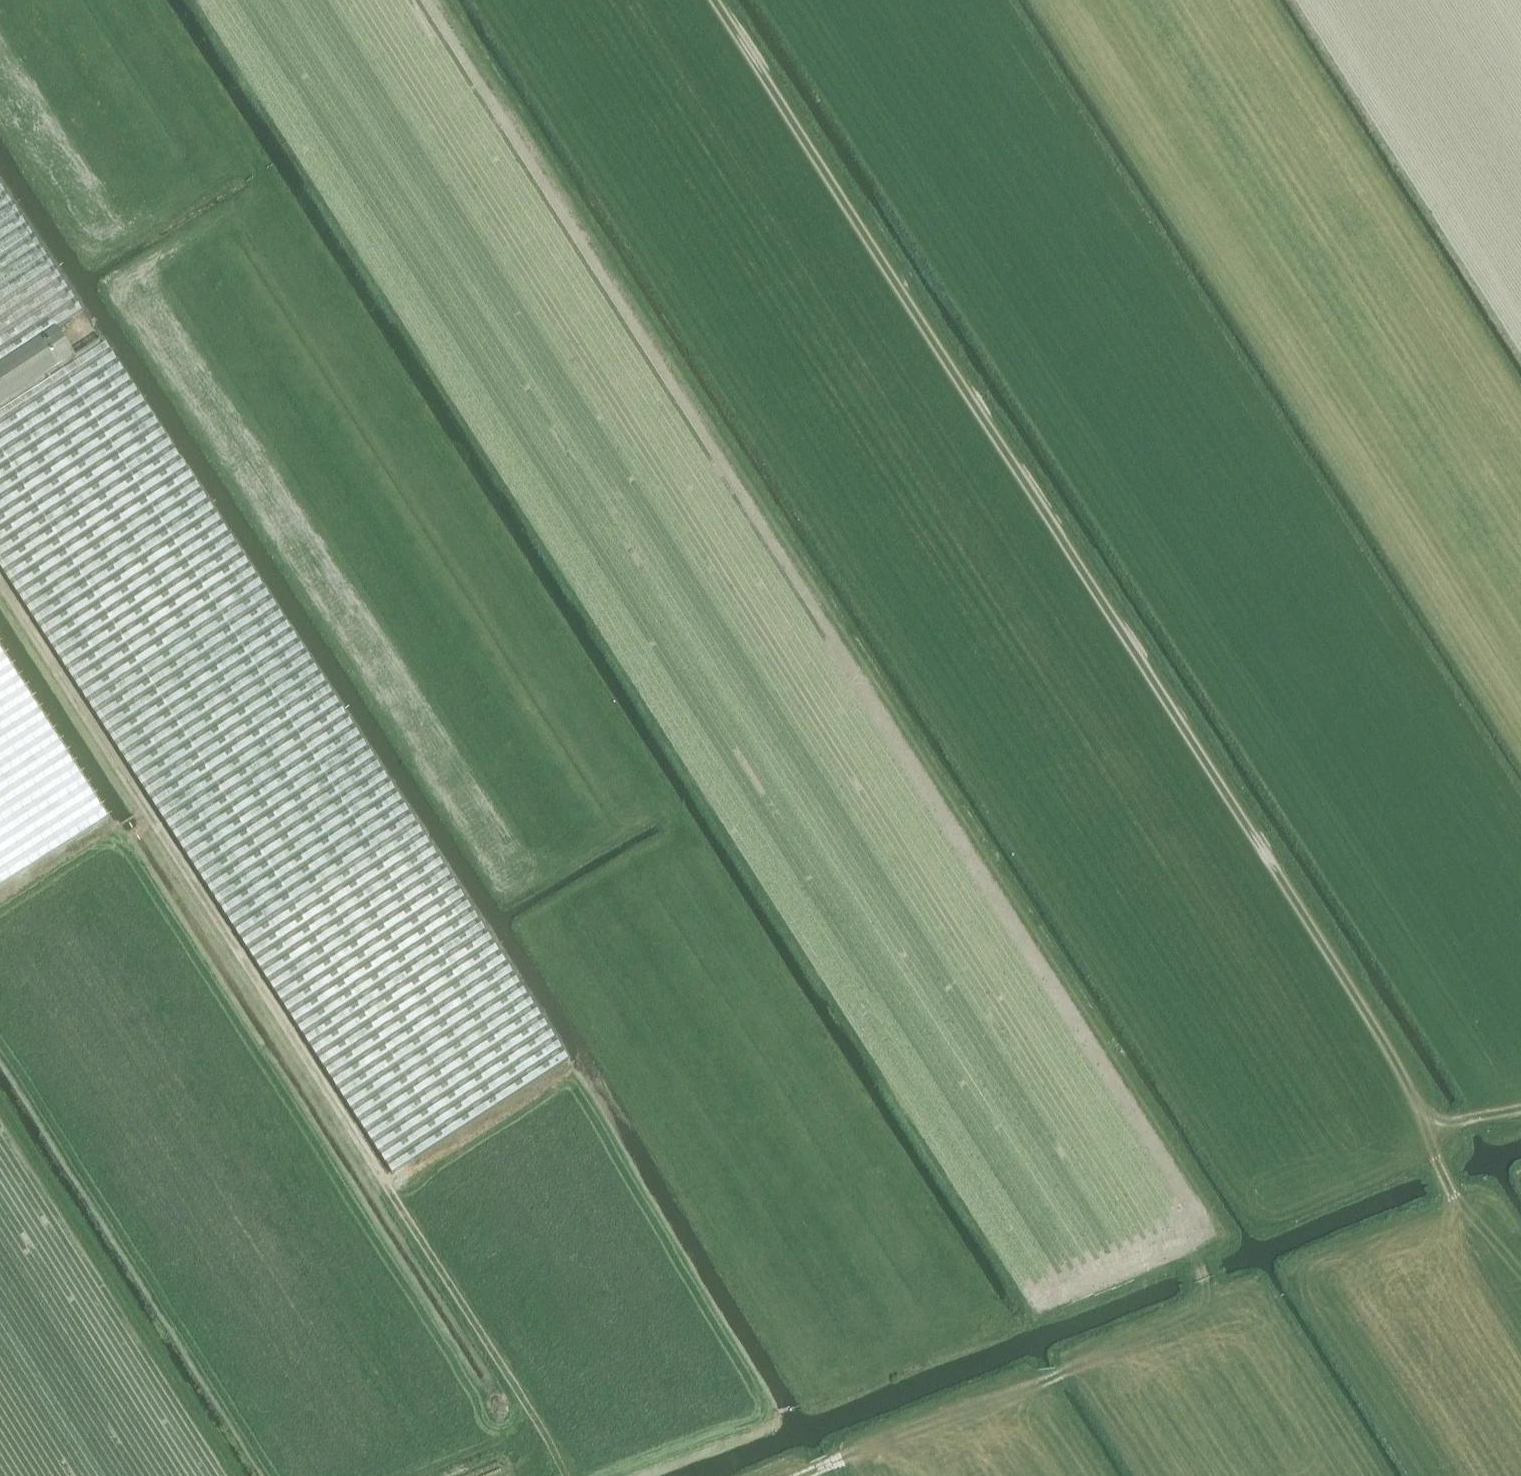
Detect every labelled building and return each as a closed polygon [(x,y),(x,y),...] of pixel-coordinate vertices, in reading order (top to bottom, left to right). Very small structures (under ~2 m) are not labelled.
[(57,328),(82,312),(0,185),(0,365),(57,328)] [(57,328),(0,365),(0,406),(75,357),(57,328)] [(102,339),(75,357),(0,406),(0,569),(149,797),(392,1174),(569,1060),(102,339)] [(107,817),(0,650),(0,885),(107,817)]
